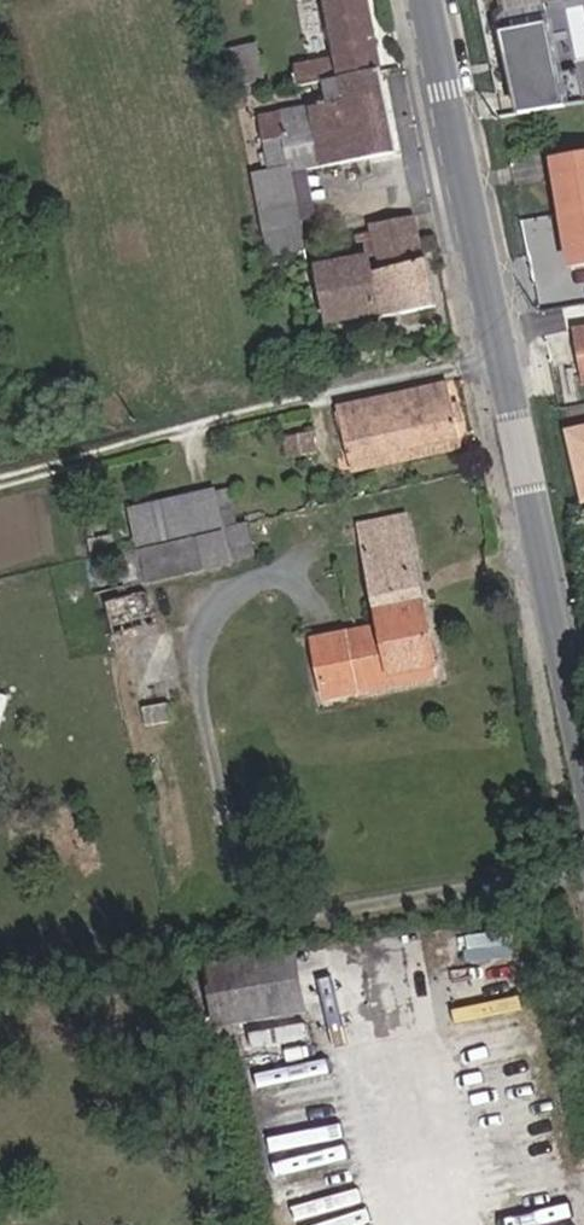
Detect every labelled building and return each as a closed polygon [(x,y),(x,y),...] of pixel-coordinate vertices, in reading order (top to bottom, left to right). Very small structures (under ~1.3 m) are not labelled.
[(378,72),(365,0),(326,0),(333,61),(293,70),(296,91),(323,85),(378,72)] [(495,20),(489,21),(498,68),(501,67),(506,93),(550,84),(536,14),(555,10),(553,0),(490,0),(495,20)] [(219,53),(229,100),(264,93),(253,45),(219,53)] [(396,155),(378,72),(323,85),(327,108),(256,123),(261,149),(267,148),(275,181),(396,155)] [(550,84),(506,93),(512,121),(575,111),(569,80),(550,84)] [(556,221),(583,217),(583,162),(548,167),(556,221)] [(284,230),(275,181),(246,183),(257,236),(284,230)] [(366,231),(363,213),(310,224),(330,328),(375,318),(377,324),(433,308),(426,263),(421,264),(412,221),(366,231)] [(556,221),(562,270),(583,267),(583,217),(556,221)] [(284,230),(257,236),(263,262),(288,256),(284,230)] [(443,389),(354,410),(365,459),(454,441),(443,389)] [(345,463),(365,459),(354,410),(334,415),(345,463)] [(579,502),(583,501),(583,420),(564,424),(579,502)] [(312,459),(309,439),(278,445),(281,464),(312,459)] [(365,459),(345,463),(348,478),(457,456),(454,441),(365,459)] [(217,530),(209,495),(125,515),(133,549),(113,554),(121,591),(250,562),(244,524),(217,530)] [(362,562),(378,634),(380,646),(345,653),(342,643),(312,648),(324,707),(358,699),(355,685),(432,670),(403,534),(367,542),(370,562),(362,562)] [(152,633),(142,596),(100,608),(108,644),(152,633)] [(378,634),(342,643),(345,653),(380,646),(378,634)] [(433,683),(432,670),(355,685),(358,699),(433,683)] [(16,697),(0,692),(0,746),(16,697)] [(296,958),(288,959),(287,979),(222,987),(224,1006),(210,1008),(214,1034),(305,1020),(296,958)] [(204,969),(210,1008),(224,1006),(222,987),(287,979),(288,959),(204,969)]
